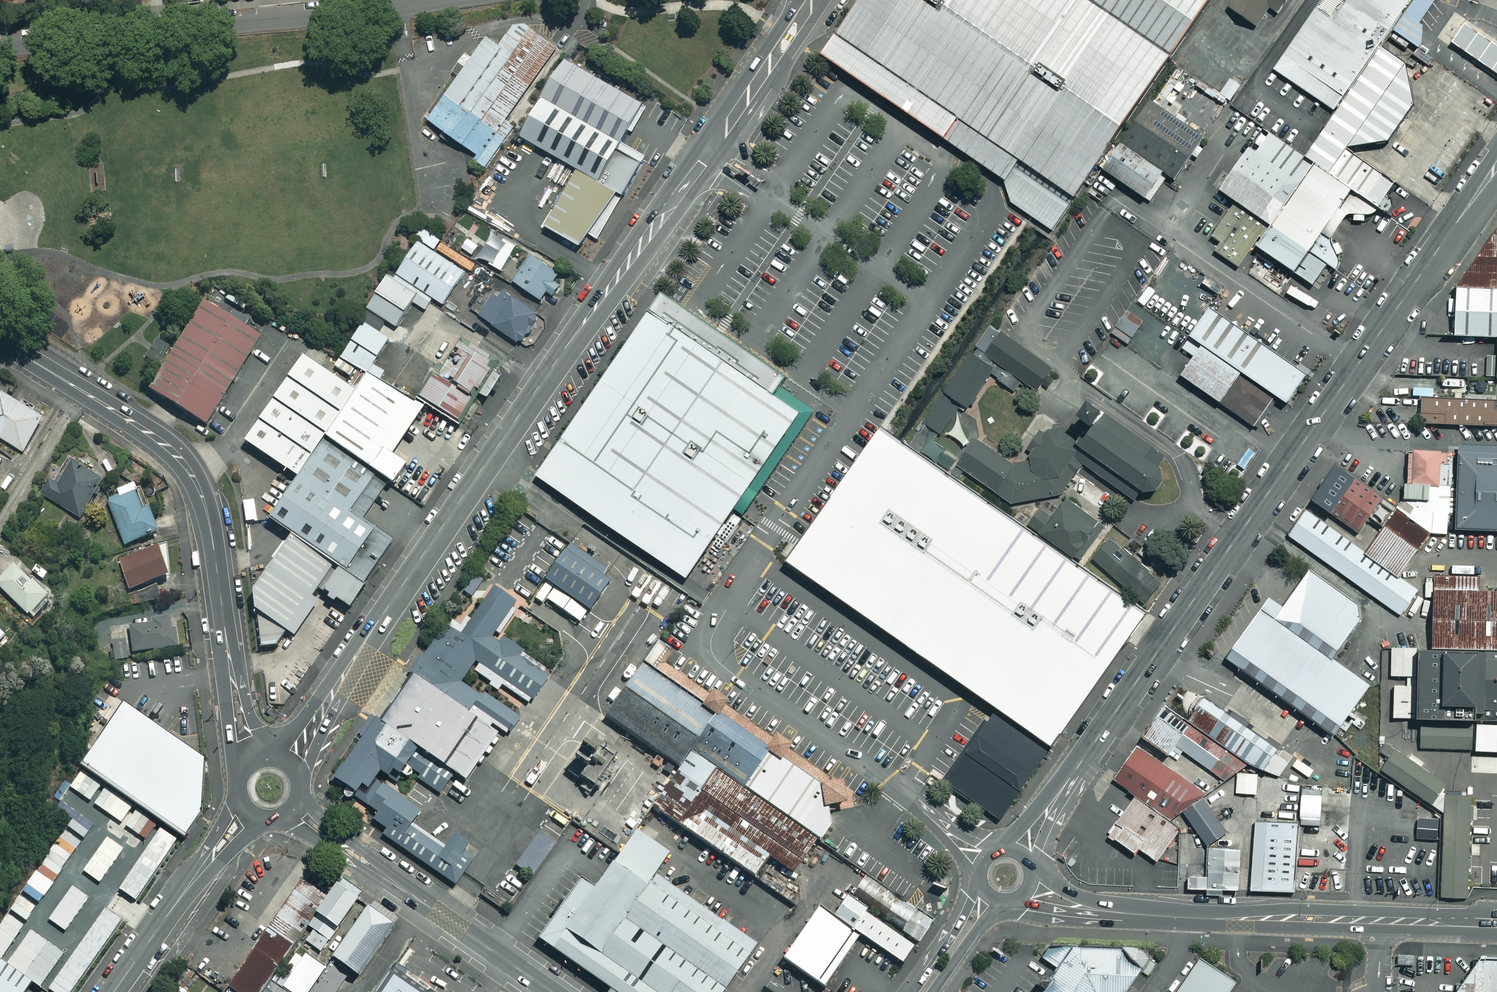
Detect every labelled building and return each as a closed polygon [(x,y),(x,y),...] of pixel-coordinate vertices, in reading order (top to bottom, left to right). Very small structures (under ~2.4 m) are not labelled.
[(834,31),(825,43),(820,50),(882,93),(885,95),(885,100),(902,113),(908,110),(933,128),(942,134),(955,115),(959,117),(946,137),(1004,177),(1012,201),(1053,229),(1074,195),(1206,0),(855,0),(834,31)] [(1221,5),(1251,25),(1264,4),(1271,9),(1277,0),(1225,0),(1221,5)] [(1271,65),(1334,109),(1379,43),(1390,27),(1409,0),(1343,0),(1330,18),(1312,6),(1271,65)] [(1390,27),(1419,46),(1420,21),(1434,0),(1409,0),(1390,27)] [(1464,21),(1450,42),(1496,75),(1496,44),(1464,21)] [(488,39),(430,121),(477,155),(473,161),(489,171),(519,129),(508,121),(560,49),(528,25),(515,26),(500,47),(488,39)] [(1304,154),(1303,156),(1384,213),(1393,201),(1383,195),(1392,182),(1345,150),(1347,147),(1388,140),(1414,102),(1406,62),(1380,44),(1335,109),(1304,154)] [(646,106),(563,59),(519,136),(562,160),(552,178),(566,186),(544,225),(580,246),(588,233),(596,238),(641,160),(644,155),(620,141),(627,129),(632,132),(646,106)] [(1146,101),(1118,140),(1172,178),(1200,139),(1146,101)] [(1384,214),(1302,156),(1261,130),(1218,189),(1233,201),(1265,223),(1251,243),(1295,272),(1313,284),(1327,265),(1336,269),(1338,263),(1337,255),(1333,246),(1328,239),(1348,211),(1370,214),(1384,214)] [(1164,178),(1115,144),(1099,166),(1148,200),(1164,178)] [(1213,249),(1236,264),(1251,243),(1265,223),(1233,201),(1209,236),(1218,242),(1213,249)] [(1477,256),(1496,257),(1496,227),(1477,256)] [(404,257),(454,287),(464,271),(416,239),(404,257)] [(564,278),(530,254),(512,280),(539,299),(545,291),(552,295),(564,278)] [(1477,256),(1454,289),(1496,289),(1496,257),(1477,256)] [(394,272),(444,302),(454,287),(404,257),(394,272)] [(425,309),(431,299),(388,272),(376,291),(407,309),(412,301),(425,309)] [(1454,289),(1453,335),(1495,336),(1494,374),(1496,374),(1496,289),(1454,289)] [(539,314),(504,290),(498,298),(493,294),(479,315),(519,343),(539,314)] [(660,290),(651,304),(773,389),(777,384),(780,379),(783,374),(731,339),(666,293),(660,290)] [(405,312),(374,293),(365,308),(395,327),(405,312)] [(651,304),(534,473),(685,577),(732,508),(801,407),(773,389),(651,304)] [(207,305),(154,394),(211,428),(265,339),(207,305)] [(1240,329),(1208,307),(1188,335),(1200,344),(1242,372),(1275,395),(1287,403),(1307,375),(1304,373),(1240,329)] [(384,322),(364,309),(357,319),(378,333),(384,322)] [(1141,319),(1127,309),(1111,333),(1125,343),(1141,319)] [(997,363),(1037,392),(1053,370),(1055,367),(995,325),(991,322),(973,347),(997,363)] [(349,343),(374,358),(385,339),(360,324),(349,343)] [(173,348),(159,339),(153,348),(147,358),(160,367),(173,348)] [(489,360),(458,341),(448,358),(456,363),(441,387),(428,379),(415,401),(455,425),(475,393),(484,399),(498,376),(484,368),(489,360)] [(374,358),(349,343),(339,358),(375,380),(381,369),(371,363),(374,358)] [(1242,372),(1200,344),(1179,375),(1220,404),(1242,372)] [(997,363),(973,347),(941,392),(960,406),(964,408),(997,363)] [(283,354),(229,436),(283,471),(337,389),(283,354)] [(354,367),(310,430),(379,478),(391,461),(377,452),(409,406),(354,367)] [(1242,372),(1220,404),(1253,426),(1275,395),(1242,372)] [(773,389),(801,407),(732,508),(741,515),(814,408),(777,384),(773,389)] [(960,406),(941,392),(920,420),(906,441),(921,450),(934,429),(941,434),(960,406)] [(0,394),(0,439),(22,452),(42,419),(0,394)] [(1416,396),(1415,423),(1496,426),(1496,399),(1416,396)] [(1077,460),(1133,500),(1167,452),(1096,401),(1075,429),(1091,441),(1077,460)] [(997,706),(1051,744),(1054,745),(1055,743),(1060,737),(1147,609),(885,427),(880,423),(796,541),(794,544),(790,542),(781,553),(784,555),(783,556),(788,560),(789,561),(816,579),(839,595),(889,630),(889,631),(911,646),(996,705),(997,706)] [(1012,461),(974,435),(953,465),(1008,503),(1054,492),(1077,460),(1044,436),(1032,457),(1012,461)] [(310,438),(258,515),(348,574),(372,538),(343,520),(371,478),(310,438)] [(1452,452),(1405,451),(1404,498),(1395,507),(1393,509),(1424,531),(1451,529),(1452,452)] [(1452,452),(1451,529),(1496,530),(1496,453),(1452,452)] [(100,482),(70,463),(58,484),(50,479),(41,495),(78,518),(100,482)] [(1378,495),(1334,465),(1310,497),(1353,527),(1378,495)] [(142,509),(132,484),(116,490),(118,495),(107,500),(124,544),(156,532),(146,508),(142,509)] [(1103,522),(1066,496),(1052,515),(1038,506),(1026,523),(1078,559),(1103,522)] [(1395,572),(1363,550),(1303,509),(1286,535),(1397,611),(1415,585),(1395,572)] [(1393,509),(1363,550),(1395,572),(1424,531),(1393,509)] [(1143,559),(1107,535),(1091,560),(1126,584),(1143,559)] [(365,591),(291,542),(255,595),(256,612),(261,615),(265,651),(280,649),(289,634),(297,639),(321,605),(315,600),(321,591),(331,597),(328,602),(335,607),(339,602),(350,610),(351,611),(365,591)] [(605,566),(569,543),(543,581),(587,610),(607,579),(599,574),(605,566)] [(166,576),(156,547),(119,560),(129,589),(166,576)] [(15,564),(0,580),(0,590),(27,616),(28,614),(31,617),(47,601),(44,599),(48,596),(15,564)] [(1268,595),(1260,606),(1334,658),(1367,611),(1307,568),(1300,577),(1281,604),(1268,595)] [(1430,647),(1438,647),(1475,648),(1496,649),(1496,587),(1475,587),(1475,573),(1431,572),(1430,647)] [(482,579),(474,573),(462,590),(470,596),(482,579)] [(161,599),(157,586),(137,592),(141,604),(161,599)] [(517,604),(493,588),(460,635),(443,623),(408,673),(395,693),(379,715),(334,780),(376,809),(370,818),(382,827),(377,834),(452,886),(477,850),(453,833),(443,847),(414,827),(425,811),(385,783),(393,771),(402,777),(407,771),(439,794),(454,773),(462,779),(498,727),(509,734),(521,717),(486,694),(481,701),(459,686),(472,666),(526,704),(546,676),(492,639),(517,604)] [(1260,606),(1225,655),(1332,731),(1367,682),(1356,674),(1334,658),(1260,606)] [(190,645),(186,616),(129,623),(133,652),(190,645)] [(1430,647),(1426,647),(1417,647),(1413,647),(1412,717),(1496,719),(1496,649),(1475,648),(1438,647),(1430,647)] [(845,791),(644,656),(602,718),(665,760),(653,778),(664,786),(649,807),(753,877),(767,857),(790,872),(845,791)] [(1293,756),(1203,695),(1187,719),(1250,762),(1277,780),(1293,756)] [(1250,762),(1187,719),(1163,704),(1142,734),(1216,782),(1250,762)] [(198,812),(200,760),(122,705),(79,766),(181,837),(198,812)] [(1051,744),(997,706),(987,720),(986,720),(984,718),(941,780),(943,781),(985,810),(986,808),(1000,818),(1051,744)] [(1418,747),(1474,749),(1475,723),(1419,721),(1418,747)] [(1475,723),(1474,749),(1474,750),(1496,751),(1496,724),(1475,723)] [(1376,742),(1367,740),(1363,759),(1373,761),(1376,742)] [(1203,792),(1136,742),(1110,777),(1113,779),(1134,793),(1167,817),(1180,807),(1203,792)] [(564,772),(583,785),(580,789),(589,795),(601,778),(598,776),(610,759),(596,749),(593,754),(579,744),(574,751),(583,757),(579,763),(573,759),(564,772)] [(1386,754),(1378,766),(1429,803),(1444,783),(1393,745),(1392,747),(1387,744),(1382,751),(1386,754)] [(1277,780),(1256,779),(1254,817),(1293,819),(1299,819),(1301,781),(1277,780)] [(1293,827),(1291,889),(1344,890),(1347,783),(1301,781),(1299,819),(1293,819),(1293,827)] [(1203,842),(1205,888),(1248,888),(1250,818),(1240,818),(1216,782),(1203,792),(1226,827),(1203,842)] [(1180,807),(1203,842),(1226,827),(1203,792),(1180,807)] [(1444,792),(1441,896),(1465,897),(1468,820),(1477,820),(1477,806),(1470,805),(1470,793),(1444,792)] [(1167,817),(1134,793),(1105,831),(1152,865),(1157,858),(1180,827),(1167,817)] [(174,838),(117,801),(99,829),(156,866),(174,838)] [(1248,888),(1291,889),(1293,827),(1293,819),(1254,817),(1250,818),(1248,888)] [(514,864),(516,866),(510,874),(523,882),(529,874),(531,876),(563,832),(546,819),(537,831),(533,828),(527,836),(531,839),(514,864)] [(591,887),(577,878),(537,937),(609,986),(618,991),(725,991),(758,943),(655,872),(669,852),(649,838),(654,831),(637,819),(591,887)] [(906,903),(862,874),(847,898),(914,943),(931,919),(906,903)] [(224,986),(234,991),(260,991),(271,976),(325,895),(297,877),(224,986)] [(359,894),(336,880),(308,926),(331,940),(359,894)] [(914,943),(847,898),(834,916),(860,933),(902,961),(914,943)] [(834,916),(817,905),(783,958),(825,986),(858,935),(860,933),(834,916)] [(392,925),(369,908),(334,956),(358,973),(392,925)] [(1052,942),(1044,955),(1057,964),(1049,975),(1046,979),(1043,983),(1037,991),(1125,991),(1150,957),(1137,945),(1052,942)] [(1234,974),(1200,951),(1172,991),(1222,991),(1234,974)] [(1479,956),(1477,959),(1455,991),(1496,991),(1496,957),(1479,956)] [(0,957),(0,991),(25,991),(33,980),(0,957)] [(386,971),(372,991),(416,991),(386,971)] [(1046,979),(1049,975),(1045,972),(1039,980),(1043,983),(1046,979)] [(271,976),(260,991),(293,991),(271,976)] [(189,990),(179,981),(170,991),(187,991),(189,990)]
